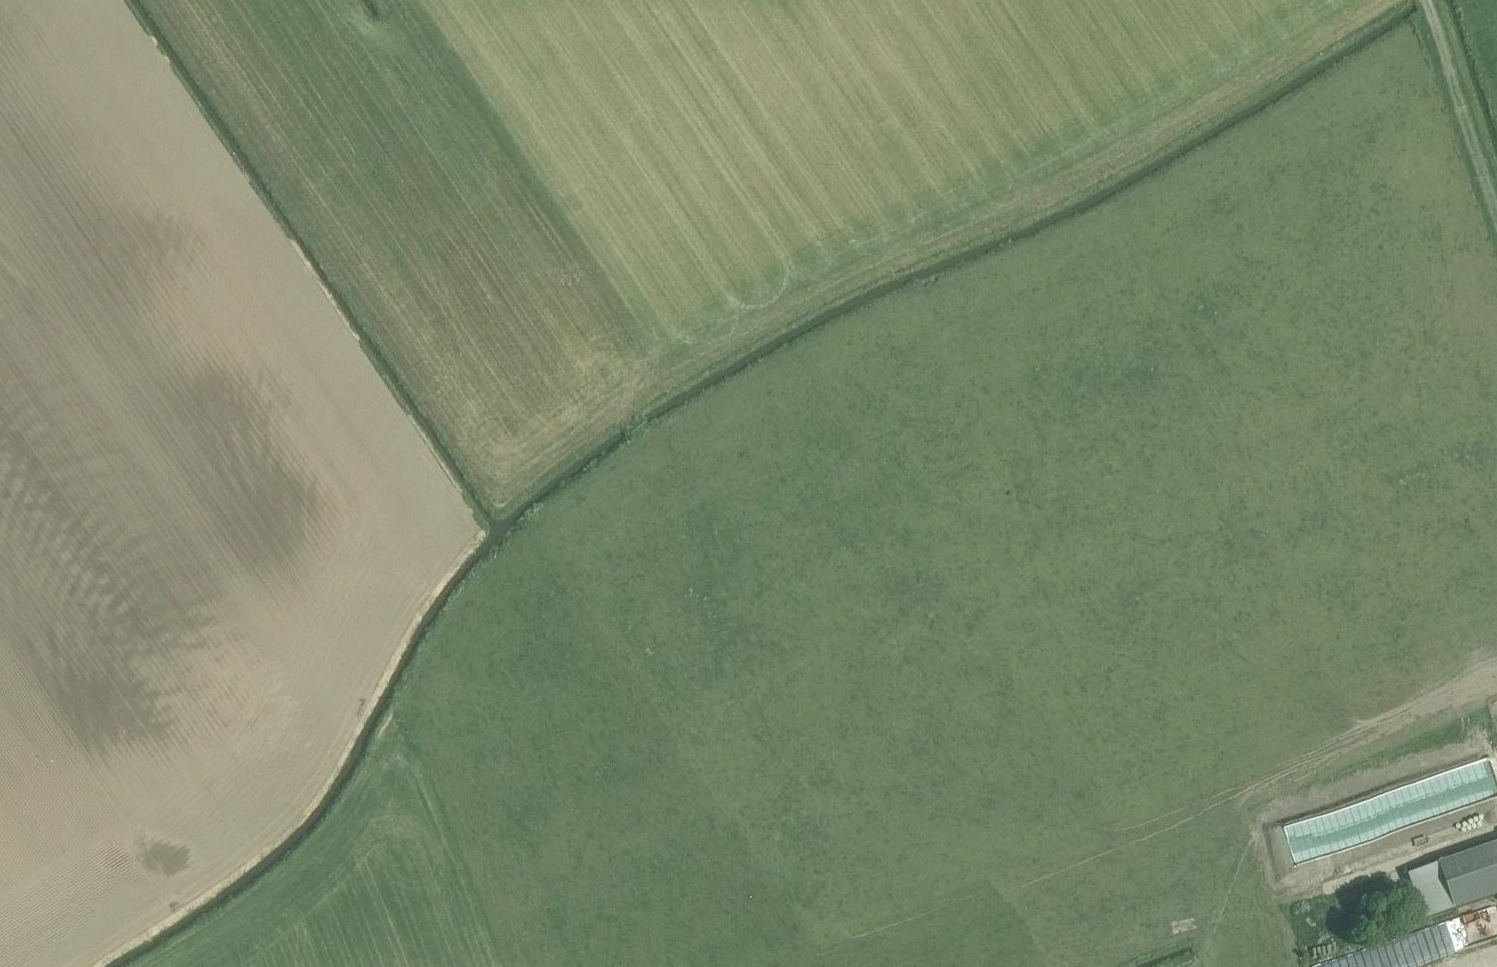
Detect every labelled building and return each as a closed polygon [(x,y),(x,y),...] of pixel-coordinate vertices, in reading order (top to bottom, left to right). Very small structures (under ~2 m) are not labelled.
[(1409,877),(1424,922),(1496,897),(1496,847),(1409,877)]
